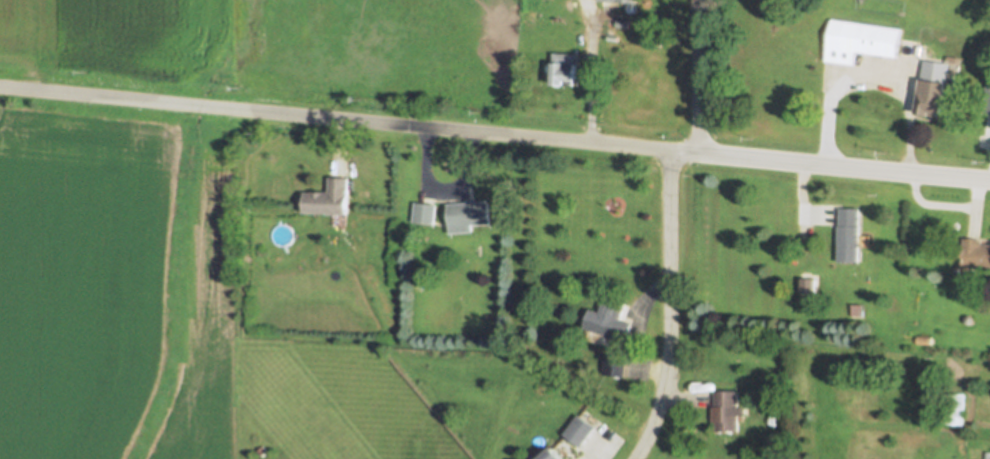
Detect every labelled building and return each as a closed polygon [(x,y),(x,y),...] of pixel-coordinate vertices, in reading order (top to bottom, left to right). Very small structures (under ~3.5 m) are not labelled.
[(616,19),(615,28),(627,29),(628,20),(616,19)] [(901,29),(830,19),(824,62),(852,66),(854,52),(896,58),(901,29)] [(553,54),(552,85),(566,86),(566,82),(577,82),(578,54),(553,54)] [(925,61),(917,116),(929,117),(929,113),(943,115),(946,94),(952,95),(954,80),(947,79),(949,64),(925,61)] [(329,178),(329,193),(304,192),(303,213),(347,215),(349,179),(329,178)] [(487,202),(475,203),(475,200),(467,201),(467,204),(446,205),(448,233),(472,232),(472,226),(489,225),(487,202)] [(435,206),(432,226),(411,223),(414,203),(435,206)] [(860,209),(860,262),(841,262),(842,209),(860,209)] [(983,244),(983,240),(967,239),(964,268),(989,270),(989,245),(983,244)] [(605,299),(600,315),(589,311),(584,328),(625,343),(631,324),(620,320),(625,305),(605,299)] [(716,393),(716,409),(713,409),(713,422),(715,422),(715,429),(717,429),(717,432),(737,432),(738,418),(742,418),(742,409),(736,409),(737,393),(716,393)] [(945,393),(943,426),(964,427),(966,394),(945,393)] [(579,417),(565,437),(581,447),(594,427),(579,417)] [(542,458),(562,458),(554,450),(542,458)]
